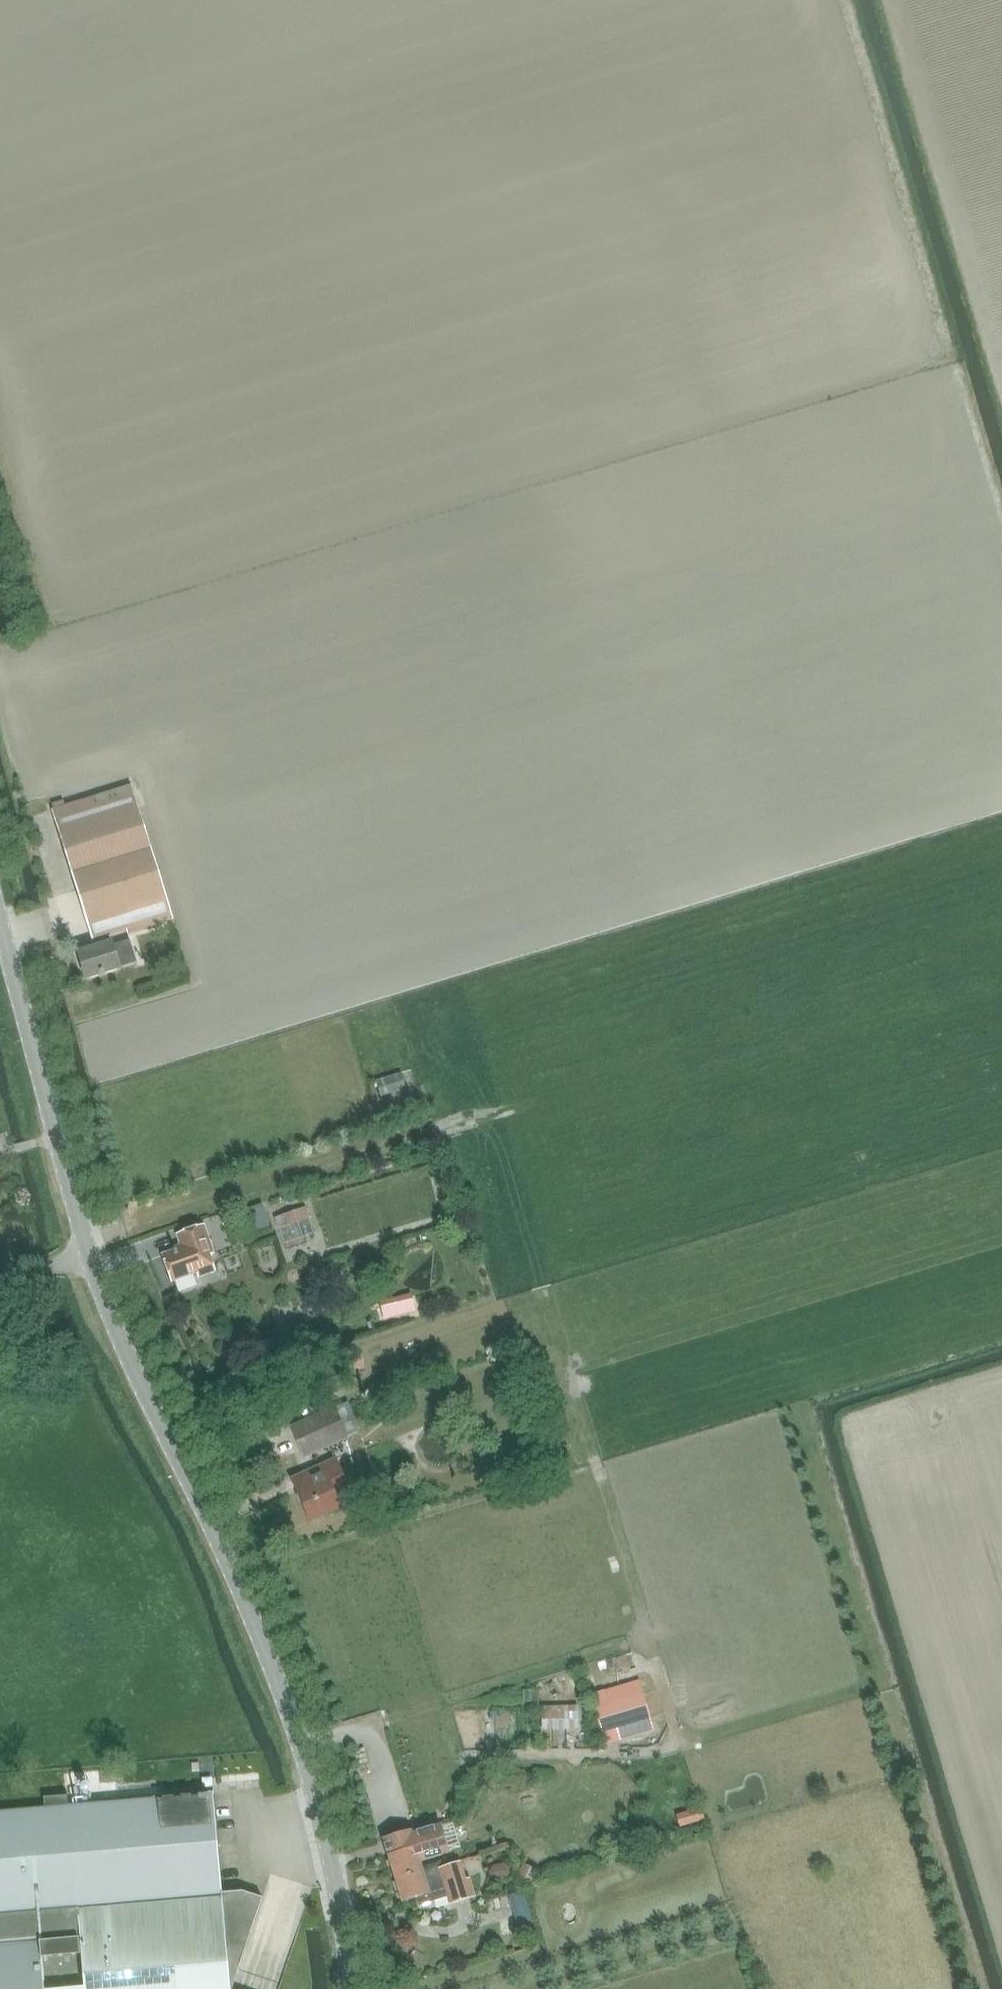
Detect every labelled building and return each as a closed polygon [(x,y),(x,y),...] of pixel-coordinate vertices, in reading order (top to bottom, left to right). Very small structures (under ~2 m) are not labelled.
[(167,897),(145,828),(132,786),(52,811),(87,922),(93,942),(124,932),(125,935),(174,920),(167,897)] [(134,964),(128,942),(111,947),(109,943),(76,953),(85,980),(134,964)] [(216,1254),(206,1228),(181,1237),(186,1250),(163,1258),(172,1282),(198,1272),(200,1278),(217,1271),(212,1256),(216,1254)] [(414,1306),(409,1291),(396,1296),(401,1310),(414,1306)] [(391,1410),(415,1403),(410,1387),(387,1394),(391,1410)] [(303,1457),(347,1437),(335,1409),(290,1429),(303,1457)] [(353,1499),(346,1485),(347,1484),(335,1458),(297,1476),(305,1492),(298,1495),(311,1521),(342,1506),(341,1505),(353,1499)] [(544,1705),(544,1729),(581,1729),(580,1704),(544,1705)] [(39,1938),(39,1940),(254,1923),(262,1899),(242,1892),(222,1894),(217,1845),(218,1845),(218,1843),(215,1843),(214,1832),(217,1831),(217,1830),(216,1830),(213,1794),(0,1812),(0,1942),(39,1938)] [(441,1827),(440,1825),(418,1832),(418,1833),(412,1835),(410,1831),(383,1839),(395,1879),(423,1870),(420,1861),(449,1853),(448,1851),(457,1848),(450,1824),(441,1827)] [(423,1871),(423,1870),(395,1879),(402,1902),(417,1898),(419,1906),(448,1897),(450,1905),(471,1898),(460,1863),(439,1869),(439,1867),(423,1871)] [(254,1923),(39,1940),(39,1938),(0,1942),(0,1988),(232,1988),(254,1923)]
